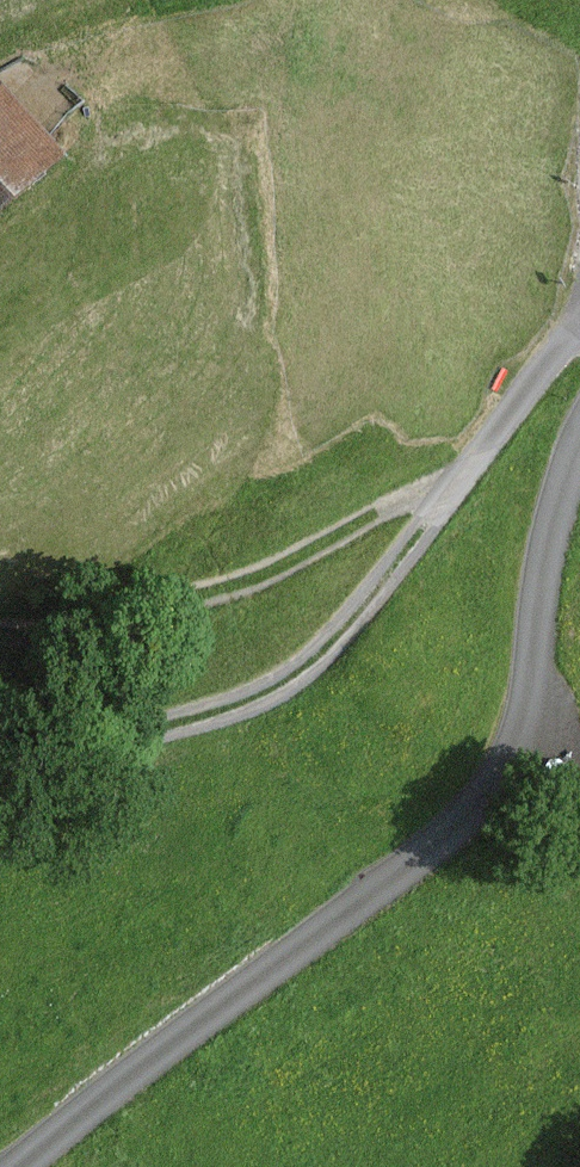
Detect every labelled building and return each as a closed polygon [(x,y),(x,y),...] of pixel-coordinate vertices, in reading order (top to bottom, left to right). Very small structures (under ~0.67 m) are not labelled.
[(0,102),(0,204),(50,166),(0,102)]
